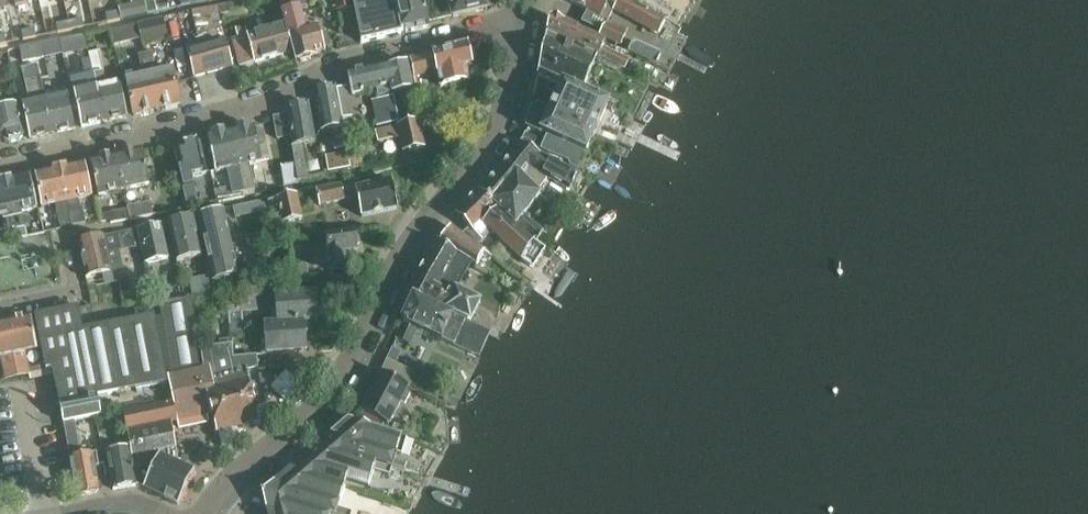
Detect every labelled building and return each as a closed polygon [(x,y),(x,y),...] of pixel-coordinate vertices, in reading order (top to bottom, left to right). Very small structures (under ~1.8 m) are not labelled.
[(295,61),(297,61),(300,62),(301,63),(310,60),(312,57),(314,56),(314,55),(321,53),(322,50),(322,49),(329,47),(326,35),(319,37),(316,25),(305,28),(300,8),(307,6),(305,0),(279,0),(295,61)] [(337,10),(351,7),(350,0),(335,0),(337,10)] [(361,43),(401,34),(401,31),(393,0),(352,0),(361,43)] [(401,31),(406,30),(406,32),(430,27),(424,0),(393,0),(401,31)] [(453,18),(487,10),(489,0),(448,0),(453,18)] [(613,11),(619,15),(623,13),(650,28),(651,32),(657,35),(665,21),(627,0),(567,0),(587,11),(581,22),(601,31),(599,36),(621,46),(626,35),(606,25),(613,11)] [(157,11),(155,1),(146,3),(148,13),(157,11)] [(15,5),(17,16),(28,14),(25,2),(15,5)] [(140,16),(139,15),(148,13),(146,3),(119,9),(121,20),(140,16)] [(228,4),(217,7),(219,15),(230,12),(228,4)] [(192,12),(194,24),(220,18),(219,15),(217,7),(192,12)] [(116,11),(103,13),(105,22),(118,19),(116,11)] [(81,18),(69,21),(71,29),(84,26),(81,18)] [(194,24),(197,35),(222,28),(220,18),(194,24)] [(141,40),(142,45),(168,39),(163,19),(137,25),(141,40)] [(549,22),(547,33),(597,55),(627,68),(631,59),(604,47),(606,42),(554,19),(549,22)] [(69,21),(56,23),(58,32),(71,29),(69,21)] [(285,24),(247,35),(254,63),(293,52),(285,24)] [(137,25),(112,31),(115,46),(141,40),(137,25)] [(34,28),(21,31),(23,39),(36,36),(34,28)] [(222,28),(197,35),(199,45),(224,40),(222,28)] [(539,75),(562,85),(580,94),(597,55),(547,33),(539,75)] [(76,35),(77,52),(89,52),(88,34),(76,35)] [(254,63),(247,35),(232,39),(240,67),(254,63)] [(70,39),(60,41),(62,55),(73,52),(70,39)] [(225,40),(186,51),(194,78),(233,67),(225,40)] [(54,42),(43,45),(45,58),(57,56),(54,42)] [(628,52),(656,65),(661,55),(633,42),(628,52)] [(43,45),(20,49),(23,63),(45,58),(43,45)] [(414,77),(438,72),(441,88),(468,82),(465,67),(471,66),(471,63),(474,59),(472,50),(467,49),(467,47),(410,59),(414,77)] [(100,51),(89,54),(90,57),(90,60),(91,63),(100,61),(102,60),(100,51)] [(152,53),(144,54),(157,110),(181,105),(173,71),(157,75),(152,53)] [(157,110),(144,54),(139,56),(144,78),(126,82),(134,116),(157,110)] [(105,122),(91,63),(90,60),(90,57),(81,59),(88,91),(74,94),(82,127),(105,122)] [(100,61),(91,63),(105,122),(127,117),(120,84),(106,87),(100,61)] [(381,66),(377,67),(380,82),(381,86),(381,87),(383,94),(383,96),(413,89),(407,63),(387,68),(381,66)] [(38,65),(22,69),(24,78),(25,83),(30,104),(23,105),(30,139),(53,134),(45,100),(41,79),(39,71),(38,65)] [(350,75),(348,77),(352,95),(370,91),(371,91),(376,90),(378,97),(379,97),(383,96),(383,94),(381,87),(381,86),(380,82),(377,67),(374,67),(355,72),(354,72),(352,72),(350,75)] [(580,94),(562,85),(550,113),(567,120),(564,126),(592,138),(595,132),(596,132),(608,106),(580,94)] [(346,87),(337,89),(342,119),(352,118),(346,87)] [(320,131),(333,129),(336,148),(346,146),(336,88),(318,91),(320,99),(315,100),(320,131)] [(3,138),(4,140),(9,143),(20,141),(23,136),(17,105),(3,109),(0,96),(0,139),(3,138)] [(68,96),(45,100),(53,134),(75,129),(68,96)] [(372,101),(377,127),(399,123),(393,97),(372,101)] [(292,147),(295,165),(298,182),(306,180),(308,179),(307,175),(302,145),(316,143),(309,104),(290,107),(287,113),(287,115),(273,118),(277,139),(291,137),(293,146),(292,147)] [(577,171),(592,138),(564,126),(567,120),(550,113),(536,106),(531,112),(527,120),(528,120),(527,127),(546,136),(541,148),(573,163),(571,167),(577,171)] [(400,139),(403,153),(425,149),(419,122),(375,132),(378,144),(400,139)] [(250,126),(231,130),(244,192),(245,196),(256,194),(255,189),(250,165),(262,162),(270,160),(270,159),(267,146),(259,148),(254,129),(250,126)] [(212,135),(209,139),(216,172),(228,170),(232,186),(234,194),(240,193),(244,192),(231,130),(212,135)] [(525,134),(520,143),(532,148),(537,139),(525,134)] [(214,189),(210,190),(210,192),(204,193),(205,198),(197,200),(192,177),(207,174),(200,141),(196,142),(192,139),(186,140),(184,145),(180,145),(181,148),(175,150),(187,208),(207,204),(207,203),(217,201),(214,191),(214,189)] [(497,173),(480,190),(537,242),(543,235),(523,217),(540,195),(536,192),(547,179),(569,192),(578,176),(521,143),(497,173)] [(142,150),(116,156),(124,190),(150,184),(142,150)] [(349,155),(351,169),(362,167),(359,153),(349,155)] [(124,190),(116,156),(90,161),(98,196),(124,190)] [(351,169),(349,160),(335,162),(337,171),(351,169)] [(66,167),(60,168),(72,226),(86,223),(83,208),(80,208),(78,199),(91,196),(84,163),(66,167)] [(298,184),(298,182),(295,165),(282,167),(285,186),(298,184)] [(72,226),(60,168),(53,169),(53,170),(35,173),(42,207),(58,203),(60,213),(61,213),(65,228),(72,226)] [(11,179),(4,180),(17,236),(27,234),(22,211),(36,208),(29,175),(11,179)] [(4,180),(0,181),(0,216),(2,216),(5,231),(0,232),(0,240),(17,236),(4,180)] [(355,189),(357,198),(361,217),(397,209),(391,181),(355,189)] [(223,189),(215,190),(215,191),(218,201),(218,202),(225,200),(237,197),(241,196),(240,193),(234,194),(232,186),(223,189)] [(344,200),(343,192),(341,186),(316,191),(318,196),(317,196),(318,201),(320,206),(344,201),(344,200)] [(344,200),(357,198),(355,189),(343,192),(344,200)] [(546,250),(537,242),(480,190),(455,214),(470,228),(465,233),(478,246),(492,232),(522,261),(533,269),(546,250)] [(277,200),(268,201),(270,210),(279,208),(282,224),(302,220),(297,195),(277,199),(277,200)] [(149,202),(127,207),(128,210),(127,210),(129,217),(130,220),(147,217),(152,216),(149,202)] [(266,209),(262,211),(269,222),(273,220),(266,209)] [(122,211),(99,215),(101,222),(106,221),(109,220),(110,223),(130,220),(129,217),(127,210),(122,211)] [(238,276),(223,210),(198,216),(213,282),(238,276)] [(201,256),(193,217),(168,223),(177,261),(201,256)] [(168,259),(160,224),(138,229),(145,263),(168,259)] [(452,228),(440,242),(470,262),(475,266),(485,252),(452,228)] [(356,235),(356,231),(326,235),(330,271),(346,269),(344,252),(358,250),(357,246),(360,243),(359,237),(356,235)] [(78,242),(86,278),(112,273),(104,236),(78,242)] [(408,294),(413,297),(470,324),(481,303),(456,291),(470,262),(440,242),(438,241),(408,294)] [(291,266),(293,279),(302,278),(301,264),(291,266)] [(208,279),(189,282),(192,296),(210,293),(208,279)] [(276,310),(277,325),(304,324),(317,323),(315,294),(276,297),(275,284),(247,286),(249,302),(228,303),(229,313),(230,313),(231,325),(243,325),(242,312),(276,310)] [(168,291),(158,293),(160,303),(169,301),(168,291)] [(222,291),(212,293),(215,305),(225,303),(222,291)] [(470,324),(413,297),(401,322),(403,323),(400,330),(396,339),(410,345),(418,330),(442,341),(443,339),(479,357),(491,334),(470,324)] [(74,422),(101,416),(97,397),(167,383),(166,377),(167,377),(204,369),(200,349),(200,348),(194,311),(191,298),(169,301),(160,303),(162,316),(161,316),(155,318),(154,316),(83,330),(78,307),(35,316),(46,370),(53,369),(56,387),(64,423),(72,422),(74,422)] [(30,317),(6,322),(18,378),(30,376),(25,352),(37,350),(30,317)] [(6,322),(0,323),(0,358),(1,358),(6,381),(18,378),(6,322)] [(265,327),(265,336),(267,355),(306,352),(304,324),(277,325),(265,326),(265,327)] [(244,338),(243,325),(231,325),(232,339),(244,338)] [(173,401),(123,412),(127,432),(178,422),(179,428),(208,421),(207,415),(212,414),(217,433),(259,422),(246,371),(258,368),(257,356),(233,358),(232,344),(200,348),(200,349),(204,369),(167,377),(173,401)] [(392,348),(381,373),(409,386),(415,372),(395,363),(400,352),(392,348)] [(272,372),(259,375),(261,384),(274,380),(272,372)] [(381,374),(360,413),(388,427),(409,386),(381,373),(381,374)] [(317,446),(393,469),(404,473),(407,465),(394,461),(402,437),(406,439),(407,439),(358,417),(357,419),(350,417),(341,425),(340,423),(339,424),(340,426),(317,446)] [(72,422),(64,423),(76,496),(77,497),(95,493),(99,489),(95,467),(99,467),(97,453),(80,456),(74,422),(72,422)] [(129,438),(130,449),(134,472),(154,468),(144,488),(165,498),(179,505),(194,471),(178,464),(176,449),(172,423),(128,433),(129,438)] [(317,446),(290,470),(345,486),(346,480),(368,487),(373,471),(390,477),(393,469),(317,446)] [(103,454),(102,454),(106,476),(111,475),(113,490),(117,489),(136,485),(129,449),(103,454)] [(260,493),(329,513),(352,513),(353,512),(338,508),(344,487),(349,489),(350,487),(345,486),(290,470),(285,474),(283,472),(282,473),(284,475),(275,483),(270,496),(261,493),(260,493)] [(260,493),(260,494),(270,497),(266,510),(267,513),(329,513),(260,493)]
